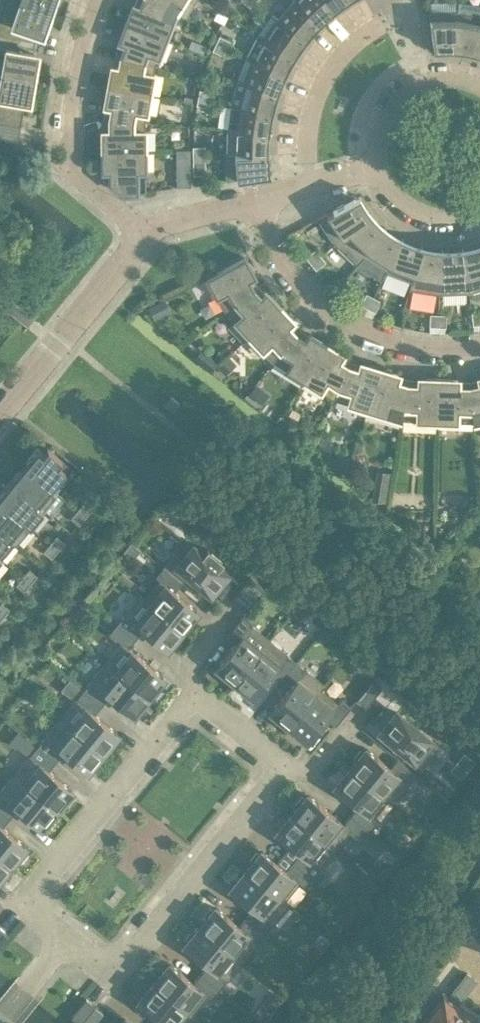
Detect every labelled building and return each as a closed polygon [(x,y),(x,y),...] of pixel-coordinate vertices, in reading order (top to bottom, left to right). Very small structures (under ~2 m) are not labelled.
[(18,0),(3,0),(0,10),(0,33),(34,42),(37,33),(40,34),(43,27),(44,23),(46,24),(50,11),(18,0)] [(50,11),(54,0),(18,0),(50,11)] [(152,0),(136,0),(131,13),(129,12),(125,23),(166,39),(176,12),(152,0)] [(176,12),(185,16),(195,0),(152,0),(176,12)] [(294,0),(278,18),(304,38),(318,23),(294,0)] [(325,0),(294,0),(318,23),(333,9),(325,0)] [(333,9),(345,0),(325,0),(333,9)] [(457,11),(455,42),(454,48),(459,48),(466,49),(470,50),(474,51),(476,45),(479,32),(479,5),(458,1),(457,11)] [(455,42),(457,11),(428,12),(433,49),(439,48),(443,48),(448,48),(454,48),(455,42)] [(304,38),(278,18),(272,13),(258,34),(293,55),(304,38)] [(155,65),(166,39),(125,23),(121,33),(123,34),(115,54),(155,65)] [(36,52),(32,51),(34,42),(0,33),(0,71),(34,77),(36,63),(34,63),(36,52)] [(293,55),(258,34),(246,56),(283,73),(288,64),(293,55)] [(230,40),(219,35),(216,42),(227,47),(230,40)] [(227,47),(216,42),(212,50),(224,55),(227,47)] [(155,65),(115,54),(112,75),(110,74),(108,85),(150,93),(155,65)] [(283,73),(246,56),(237,80),(276,92),(283,73)] [(29,90),(31,90),(34,77),(0,71),(0,136),(18,139),(20,126),(25,100),(27,101),(29,90)] [(276,92),(237,80),(231,104),(271,112),(276,92)] [(150,93),(108,85),(105,97),(107,97),(104,118),(145,122),(150,93)] [(211,91),(199,89),(198,97),(210,99),(211,91)] [(210,99),(198,97),(196,105),(208,107),(210,99)] [(271,112),(231,104),(228,128),(269,132),(271,112)] [(145,122),(104,118),(104,139),(102,139),(102,150),(145,150),(145,122)] [(269,132),(228,128),(226,153),(267,152),(269,132)] [(205,146),(193,146),(193,154),(205,154),(205,146)] [(145,150),(102,150),(102,162),(104,162),(104,178),(124,194),(145,191),(145,150)] [(189,150),(177,150),(178,186),(190,185),(189,150)] [(267,152),(226,153),(225,153),(227,180),(270,174),(269,172),(267,152)] [(205,174),(205,162),(205,154),(193,154),(193,174),(205,174)] [(359,195),(354,198),(317,218),(334,244),(371,213),(368,209),(365,206),(361,200),(359,195)] [(371,213),(334,244),(356,264),(362,256),(381,232),(386,227),(382,224),(378,221),(374,216),(371,213)] [(386,227),(381,232),(362,256),(386,271),(400,243),(402,238),(398,236),(393,232),(386,227)] [(405,239),(402,238),(400,243),(386,271),(411,281),(412,281),(420,251),(422,245),(417,244),(411,242),(405,239)] [(465,247),(462,247),(469,292),(479,289),(479,243),(475,244),(469,246),(465,247)] [(428,247),(424,246),(422,245),(420,251),(412,281),(411,281),(409,289),(439,294),(441,248),(433,247),(428,247)] [(449,248),(441,248),(439,294),(469,292),(462,247),(459,248),(451,248),(449,248)] [(306,257),(311,263),(321,255),(315,249),(306,257)] [(321,255),(311,263),(316,269),(326,261),(321,255)] [(206,278),(224,310),(256,287),(251,277),(253,276),(249,269),(251,268),(245,257),(206,278)] [(271,299),(265,293),(263,294),(256,287),(224,310),(248,336),(280,306),(272,298),(271,299)] [(373,296),(366,293),(360,304),(368,307),(373,296)] [(381,300),(373,296),(368,307),(375,311),(381,300)] [(288,314),(280,306),(248,336),(273,362),(298,331),(291,323),(292,322),(286,315),(288,314)] [(471,312),(473,324),(479,323),(479,316),(479,311),(471,312)] [(430,313),(429,325),(437,326),(438,314),(430,313)] [(446,314),(438,314),(437,326),(445,327),(446,314)] [(315,339),(308,334),(307,336),(298,331),(273,362),(303,380),(326,343),(316,337),(315,339)] [(336,349),(326,343),(303,380),(333,399),(350,363),(341,358),(342,356),(335,351),(336,349)] [(369,366),(360,364),(359,366),(350,363),(333,399),(367,409),(380,368),(369,364),(369,366)] [(398,378),(399,376),(390,373),(391,371),(380,368),(367,409),(401,420),(408,381),(398,378)] [(427,379),(418,379),(418,381),(408,381),(401,420),(437,421),(438,378),(427,377),(427,379)] [(450,378),(438,378),(437,421),(472,423),(469,383),(458,383),(459,381),(450,380),(450,378)] [(478,379),(479,381),(469,383),(472,423),(479,421),(479,378),(478,379)] [(171,396),(165,404),(173,410),(179,402),(171,396)] [(37,447),(22,465),(50,487),(69,465),(48,448),(44,453),(37,447)] [(22,465),(9,480),(43,508),(57,492),(50,487),(22,465)] [(0,492),(0,501),(30,525),(43,508),(9,480),(0,492)] [(16,542),(30,525),(0,501),(0,529),(16,542)] [(83,502),(77,509),(85,516),(91,508),(83,502)] [(85,516),(77,509),(71,517),(78,523),(85,516)] [(2,558),(16,542),(0,529),(0,557),(2,558)] [(56,535),(50,543),(57,549),(63,541),(56,535)] [(186,539),(163,567),(174,575),(180,567),(211,593),(213,590),(216,592),(223,583),(220,581),(227,573),(217,565),(221,560),(207,548),(203,553),(186,539)] [(57,549),(50,543),(43,550),(51,557),(57,549)] [(182,582),(174,575),(163,567),(156,576),(160,579),(166,584),(174,591),(182,582)] [(28,568),(22,576),(30,582),(36,575),(28,568)] [(30,582),(22,576),(16,584),(23,590),(30,582)] [(264,588),(250,576),(233,597),(247,609),(264,588)] [(174,591),(166,584),(160,579),(145,598),(182,627),(197,609),(174,591)] [(175,636),(182,627),(145,598),(140,594),(124,614),(146,632),(166,648),(168,644),(171,647),(178,639),(175,636)] [(0,603),(0,614),(2,616),(8,608),(1,602),(0,603)] [(146,632),(124,614),(117,623),(139,641),(146,632)] [(235,643),(250,624),(241,617),(226,635),(235,643)] [(139,641),(117,623),(109,632),(122,642),(132,650),(139,641)] [(235,681),(269,639),(250,624),(235,643),(216,666),(219,668),(216,671),(225,677),(227,674),(235,681)] [(253,696),(272,673),(287,654),(269,639),(235,681),(253,696)] [(163,676),(132,650),(122,642),(106,661),(148,695),(163,676)] [(281,680),(296,661),(287,654),(272,673),(281,680)] [(148,695),(106,661),(90,680),(109,696),(132,714),(148,695)] [(289,687),(305,668),(296,661),(281,680),(289,687)] [(289,725),(320,687),(323,683),(305,668),(289,687),(271,710),(289,725)] [(109,696),(90,680),(83,689),(102,704),(109,696)] [(372,680),(357,699),(366,706),(381,687),(372,680)] [(307,740),(326,717),(339,702),(320,687),(289,725),(307,740)] [(102,704),(83,689),(76,698),(94,713),(102,704)] [(369,720),(377,727),(397,704),(389,697),(369,720)] [(117,732),(94,713),(76,698),(60,717),(102,751),(108,744),(111,746),(117,738),(114,736),(117,732)] [(341,698),(339,702),(326,717),(335,724),(350,706),(341,698)] [(437,745),(396,711),(380,731),(421,765),(437,745)] [(102,751),(60,717),(44,736),(63,752),(86,770),(102,751)] [(18,730),(9,741),(15,746),(17,744),(29,754),(37,745),(18,730)] [(63,752),(44,736),(37,745),(56,761),(63,752)] [(56,761),(37,745),(29,754),(48,769),(56,761)] [(408,782),(389,767),(366,748),(363,751),(360,749),(354,757),(357,759),(350,767),(386,796),(392,801),(408,782)] [(71,788),(48,769),(29,754),(14,773),(56,808),(62,800),(65,802),(71,794),(68,792),(71,788)] [(415,773),(397,758),(389,767),(408,782),(415,773)] [(386,796),(350,767),(335,786),(358,805),(370,815),(386,796)] [(14,773),(0,790),(0,794),(17,808),(40,827),(43,823),(46,826),(52,818),(49,815),(56,808),(14,773)] [(0,794),(0,809),(10,817),(17,808),(0,794)] [(298,805),(292,813),(331,845),(347,826),(343,823),(308,794),(305,797),(302,795),(295,803),(298,805)] [(376,820),(370,815),(358,805),(350,814),(369,829),(376,820)] [(0,809),(0,824),(2,826),(10,817),(0,809)] [(331,845),(292,813),(276,832),(293,846),(299,851),(315,864),(331,845)] [(369,829),(350,814),(343,823),(347,826),(362,838),(369,829)] [(2,826),(0,824),(0,856),(10,864),(16,856),(19,859),(25,851),(22,848),(25,845),(2,826)] [(300,881),(285,869),(262,850),(259,854),(256,851),(250,859),(252,862),(246,869),(284,901),(300,881)] [(321,870),(315,864),(299,851),(292,860),(311,875),(314,878),(321,870)] [(0,856),(0,876),(10,864),(0,856)] [(311,875),(292,860),(285,869),(300,881),(303,884),(311,875)] [(284,901),(246,869),(230,889),(253,908),(272,923),(288,903),(284,901)] [(452,938),(479,948),(479,912),(470,903),(462,913),(452,938)] [(258,941),(239,925),(216,906),(200,926),(242,960),(258,941)] [(272,923),(253,908),(246,916),(265,932),(272,923)] [(265,932),(246,916),(239,925),(258,941),(265,932)] [(9,934),(0,926),(0,944),(9,934)] [(242,960),(200,926),(194,933),(191,931),(184,939),(187,941),(184,945),(208,964),(226,979),(242,960)] [(208,994),(193,982),(170,963),(154,982),(192,1013),(208,994)] [(226,979),(208,964),(200,973),(219,988),(226,979)] [(461,998),(476,980),(467,972),(452,991),(461,998)] [(219,988),(200,973),(193,982),(208,994),(212,997),(219,988)] [(192,1013),(154,982),(138,1001),(162,1020),(165,1022),(190,1022),(196,1016),(192,1013)] [(458,1002),(461,998),(452,991),(447,997),(443,994),(441,997),(433,991),(412,1017),(420,1022),(476,1022),(479,1019),(458,1002)] [(95,1004),(86,997),(71,1016),(80,1022),(95,1004)]
